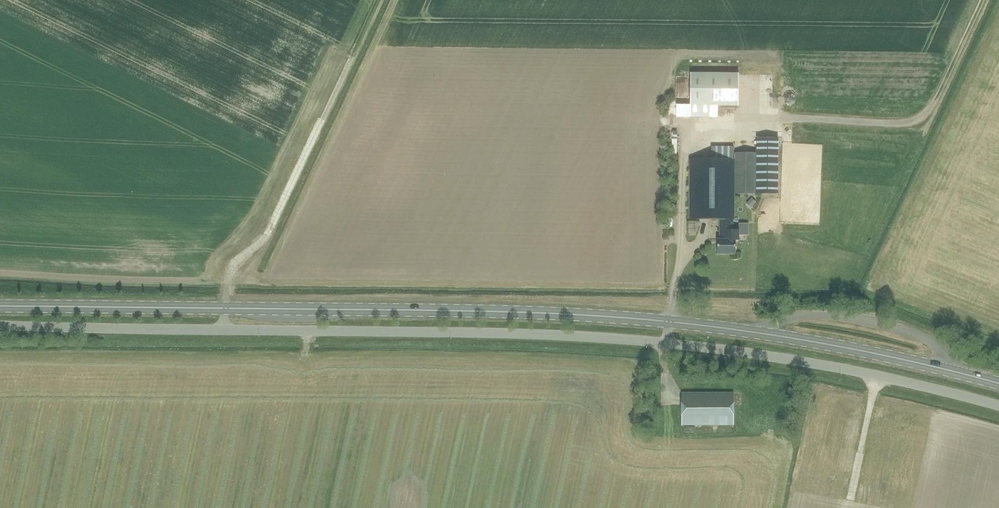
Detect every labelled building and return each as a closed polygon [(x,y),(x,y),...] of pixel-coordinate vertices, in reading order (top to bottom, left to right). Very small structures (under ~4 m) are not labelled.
[(739,73),(690,73),(690,106),(739,106),(739,73)] [(690,161),(689,221),(722,221),(722,241),(719,241),(719,255),(737,256),(737,241),(733,241),(733,222),(735,221),(735,194),(778,194),(779,139),(758,138),(757,154),(735,154),(735,161),(734,161),(734,148),(712,148),(712,161),(690,161)] [(682,425),(734,425),(734,392),(682,392),(682,425)]
